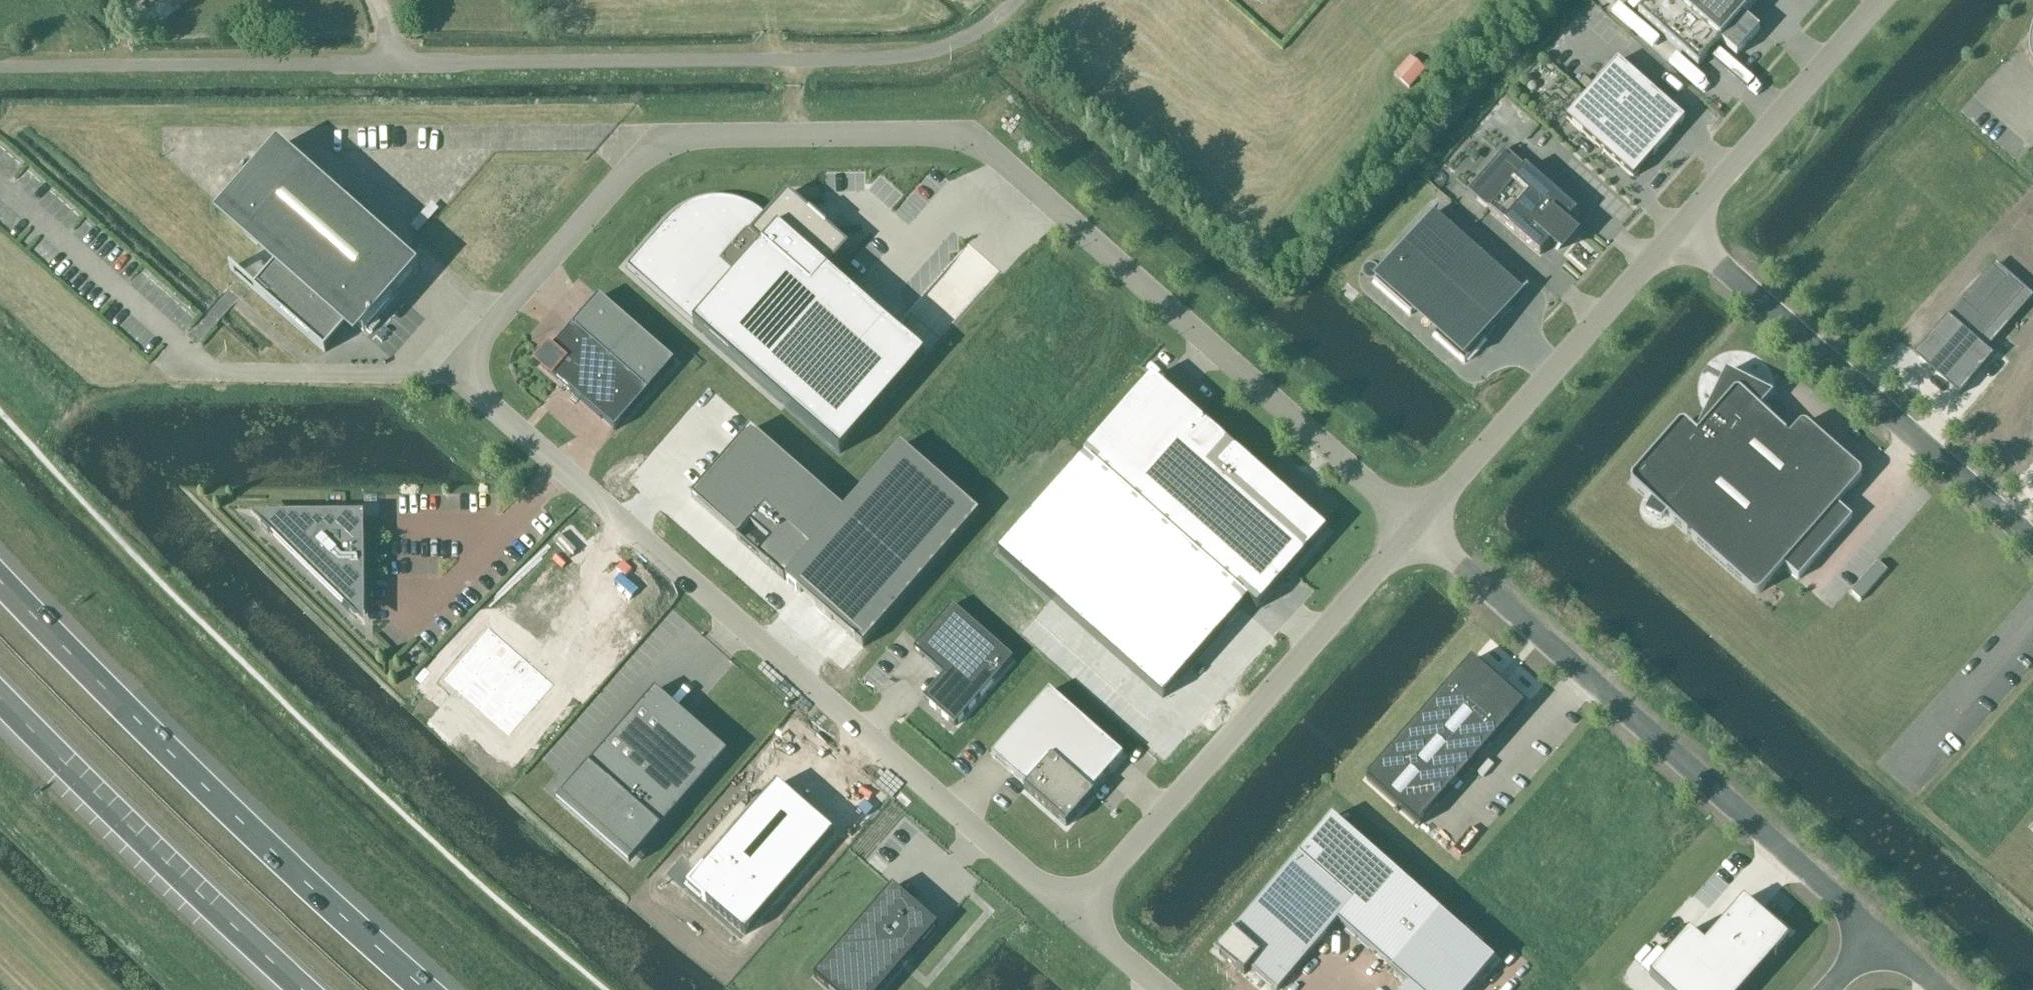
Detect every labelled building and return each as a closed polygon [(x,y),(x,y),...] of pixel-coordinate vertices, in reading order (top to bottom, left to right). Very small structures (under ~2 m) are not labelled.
[(1639,15),(1698,68),(1721,43),(1737,57),(1760,31),(1744,17),(1759,0),(1652,0),(1639,15)] [(1685,121),(1618,62),(1567,119),(1634,179),(1685,121)] [(1580,214),(1555,191),(1507,146),(1469,187),(1541,255),(1552,243),(1559,250),(1576,232),(1569,226),(1580,214)] [(281,149),(226,210),(284,261),(256,292),(326,354),(354,323),(365,333),(420,272),(281,149)] [(672,217),(628,267),(840,454),(925,358),(828,272),(849,248),(788,194),(766,218),(758,212),(749,206),(740,202),(730,200),(719,199),(709,200),(699,202),(689,205),(680,210),(672,217)] [(1524,295),(1433,214),(1373,283),(1411,316),(1418,309),(1440,329),(1434,336),(1465,363),(1486,340),(1485,339),(1524,295)] [(1947,319),(1916,355),(1961,395),(1993,358),(1978,344),(2023,293),(2007,280),(2006,282),(1991,269),(1947,319)] [(675,362),(599,297),(540,366),(616,431),(675,362)] [(1683,424),(1630,485),(1651,504),(1646,515),(1662,522),(1667,517),(1758,596),(1784,566),(1799,579),(1851,520),(1836,507),(1863,476),(1803,423),(1790,438),(1759,411),(1771,397),(1726,375),(1696,436),(1683,424)] [(1153,378),(1084,456),(1258,610),(1327,532),(1153,378)] [(751,431),(692,498),(863,648),(979,515),(901,447),(844,512),(751,431)] [(395,508),(416,507),(415,489),(394,490),(395,508)] [(446,508),(447,494),(433,493),(432,507),(446,508)] [(365,516),(266,517),(256,533),(350,625),(365,615),(365,516)] [(1878,564),(1852,594),(1861,602),(1887,572),(1878,564)] [(943,676),(923,699),(955,727),(1014,660),(952,606),(914,650),(943,676)] [(488,630),(438,687),(503,744),(553,687),(488,630)] [(1472,661),(1366,780),(1419,827),(1524,707),(1523,706),(1521,708),(1472,664),(1473,662),(1472,661)] [(655,691),(608,745),(572,786),(560,800),(632,863),(645,850),(728,754),(655,691)] [(1123,757),(1049,692),(992,757),(1027,787),(1024,790),(1066,827),(1094,796),(1091,793),(1123,757)] [(778,786),(689,887),(745,936),(834,835),(778,786)] [(1216,951),(1244,974),(1250,968),(1275,989),(1278,989),(1338,922),(1409,986),(1405,989),(1470,989),(1495,962),(1332,819),(1234,931),(1216,951)] [(814,978),(828,989),(883,989),(938,927),(893,887),(814,978)] [(1649,977),(1664,989),(1742,989),(1787,939),(1744,901),(1704,946),(1689,932),(1649,977)]
